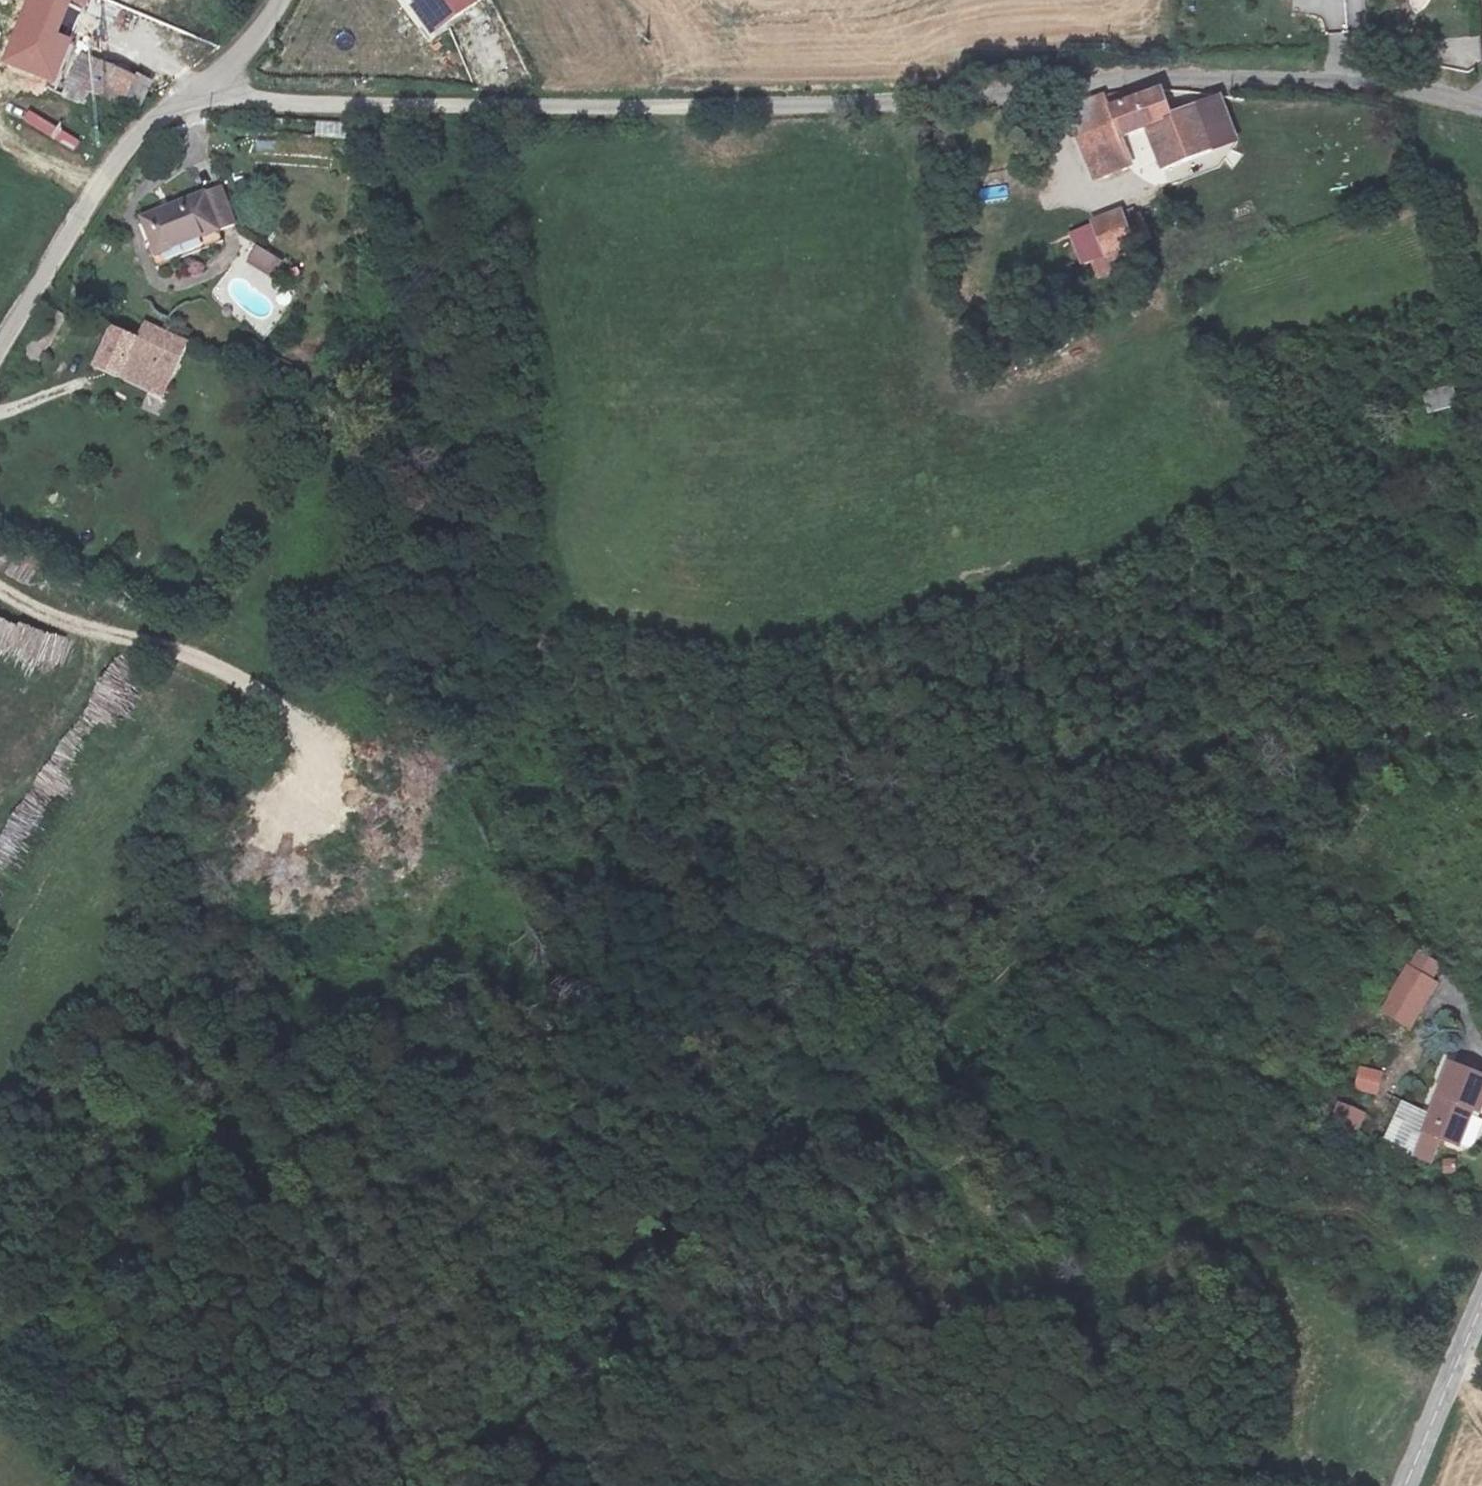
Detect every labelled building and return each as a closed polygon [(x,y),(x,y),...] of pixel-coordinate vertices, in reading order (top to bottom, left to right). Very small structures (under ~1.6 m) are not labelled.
[(4,61),(40,77),(38,85),(78,101),(85,87),(131,108),(143,76),(96,58),(89,75),(54,60),(78,0),(26,0),(4,61)] [(407,13),(419,6),(437,37),(476,13),(468,0),(399,0),(407,13)] [(1445,0),(1400,0),(1401,10),(1446,7),(1445,0)] [(421,47),(437,37),(419,6),(407,13),(403,16),(421,47)] [(1449,85),(1481,92),(1481,57),(1448,59),(1449,85)] [(1081,123),(1070,143),(1090,199),(1126,186),(1118,164),(1148,153),(1162,195),(1182,185),(1187,194),(1217,183),(1196,125),(1172,134),(1164,109),(1109,128),(1106,116),(1081,123)] [(1196,125),(1217,183),(1240,174),(1220,118),(1196,125)] [(317,137),(347,138),(347,121),(317,121),(317,137)] [(219,207),(143,237),(158,275),(151,279),(155,290),(223,264),(218,251),(233,245),(219,207)] [(1121,236),(1091,246),(1102,276),(1148,261),(1141,246),(1126,251),(1121,236)] [(273,277),(283,259),(256,243),(246,260),(273,277)] [(1079,284),(1102,276),(1091,246),(1069,253),(1079,284)] [(135,360),(183,380),(189,364),(144,344),(135,360)] [(135,360),(114,400),(162,423),(183,380),(135,360)] [(1453,402),(1422,409),(1427,429),(1458,422),(1453,402)] [(1406,964),(1378,1013),(1410,1031),(1438,982),(1406,964)] [(1358,1066),(1352,1090),(1377,1097),(1384,1073),(1358,1066)] [(1455,1073),(1423,1140),(1458,1155),(1472,1120),(1480,1123),(1481,1117),(1481,1085),(1455,1073)] [(1360,1134),(1365,1111),(1335,1104),(1330,1127),(1360,1134)]
